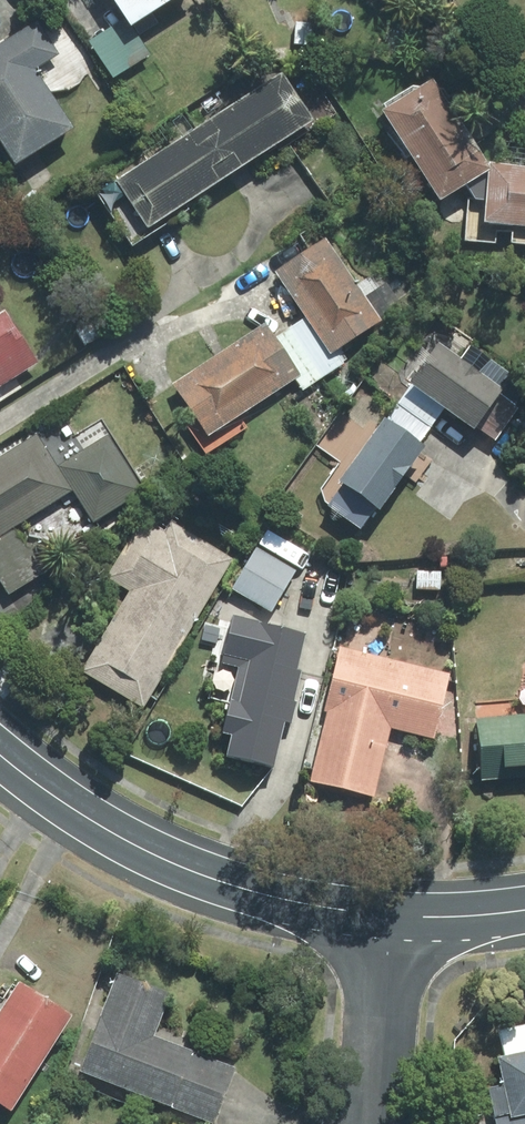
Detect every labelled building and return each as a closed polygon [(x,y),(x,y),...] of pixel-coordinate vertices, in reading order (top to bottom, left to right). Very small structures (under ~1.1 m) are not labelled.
[(114,28),(83,47),(105,80),(144,55),(133,38),(155,24),(148,14),(171,0),(96,0),(114,28)] [(3,170),(64,133),(28,73),(52,59),(31,25),(0,44),(0,165),(3,170)] [(306,123),(273,74),(85,199),(118,248),(306,123)] [(418,84),(368,115),(426,206),(475,174),(418,84)] [(478,166),(474,228),(524,232),(524,169),(478,166)] [(300,320),(267,342),(256,325),(162,388),(198,442),(287,383),(295,396),(340,365),(330,351),(375,321),(322,241),(297,257),(291,247),(263,265),(300,320)] [(32,365),(0,315),(0,386),(32,365)] [(454,363),(425,341),(394,382),(401,388),(437,415),(455,429),(497,373),(465,349),(454,363)] [(429,461),(417,452),(412,448),(437,415),(401,388),(314,502),(355,534),(400,475),(412,484),(429,461)] [(52,468),(34,438),(0,458),(0,599),(0,600),(38,578),(9,529),(67,494),(85,524),(137,493),(104,437),(52,468)] [(136,712),(226,561),(163,524),(155,536),(133,523),(99,580),(124,595),(75,676),(136,712)] [(292,573),(251,547),(224,591),(265,617),(292,573)] [(437,572),(401,571),(400,599),(436,600),(437,572)] [(220,618),(211,666),(230,670),(224,702),(219,701),(212,735),(219,737),(215,759),(270,770),(278,728),(285,729),(304,635),(220,618)] [(446,675),(332,648),(316,715),(321,716),(305,786),(368,801),(384,730),(430,741),(446,675)] [(468,722),(472,783),(524,779),(524,718),(468,722)] [(115,976),(77,1076),(206,1123),(212,1123),(233,1068),(153,1038),(169,996),(115,976)] [(16,984),(0,1009),(0,1109),(9,1115),(70,1019),(16,984)] [(502,1059),(495,1060),(509,1123),(524,1123),(524,1025),(496,1031),(502,1059)]
